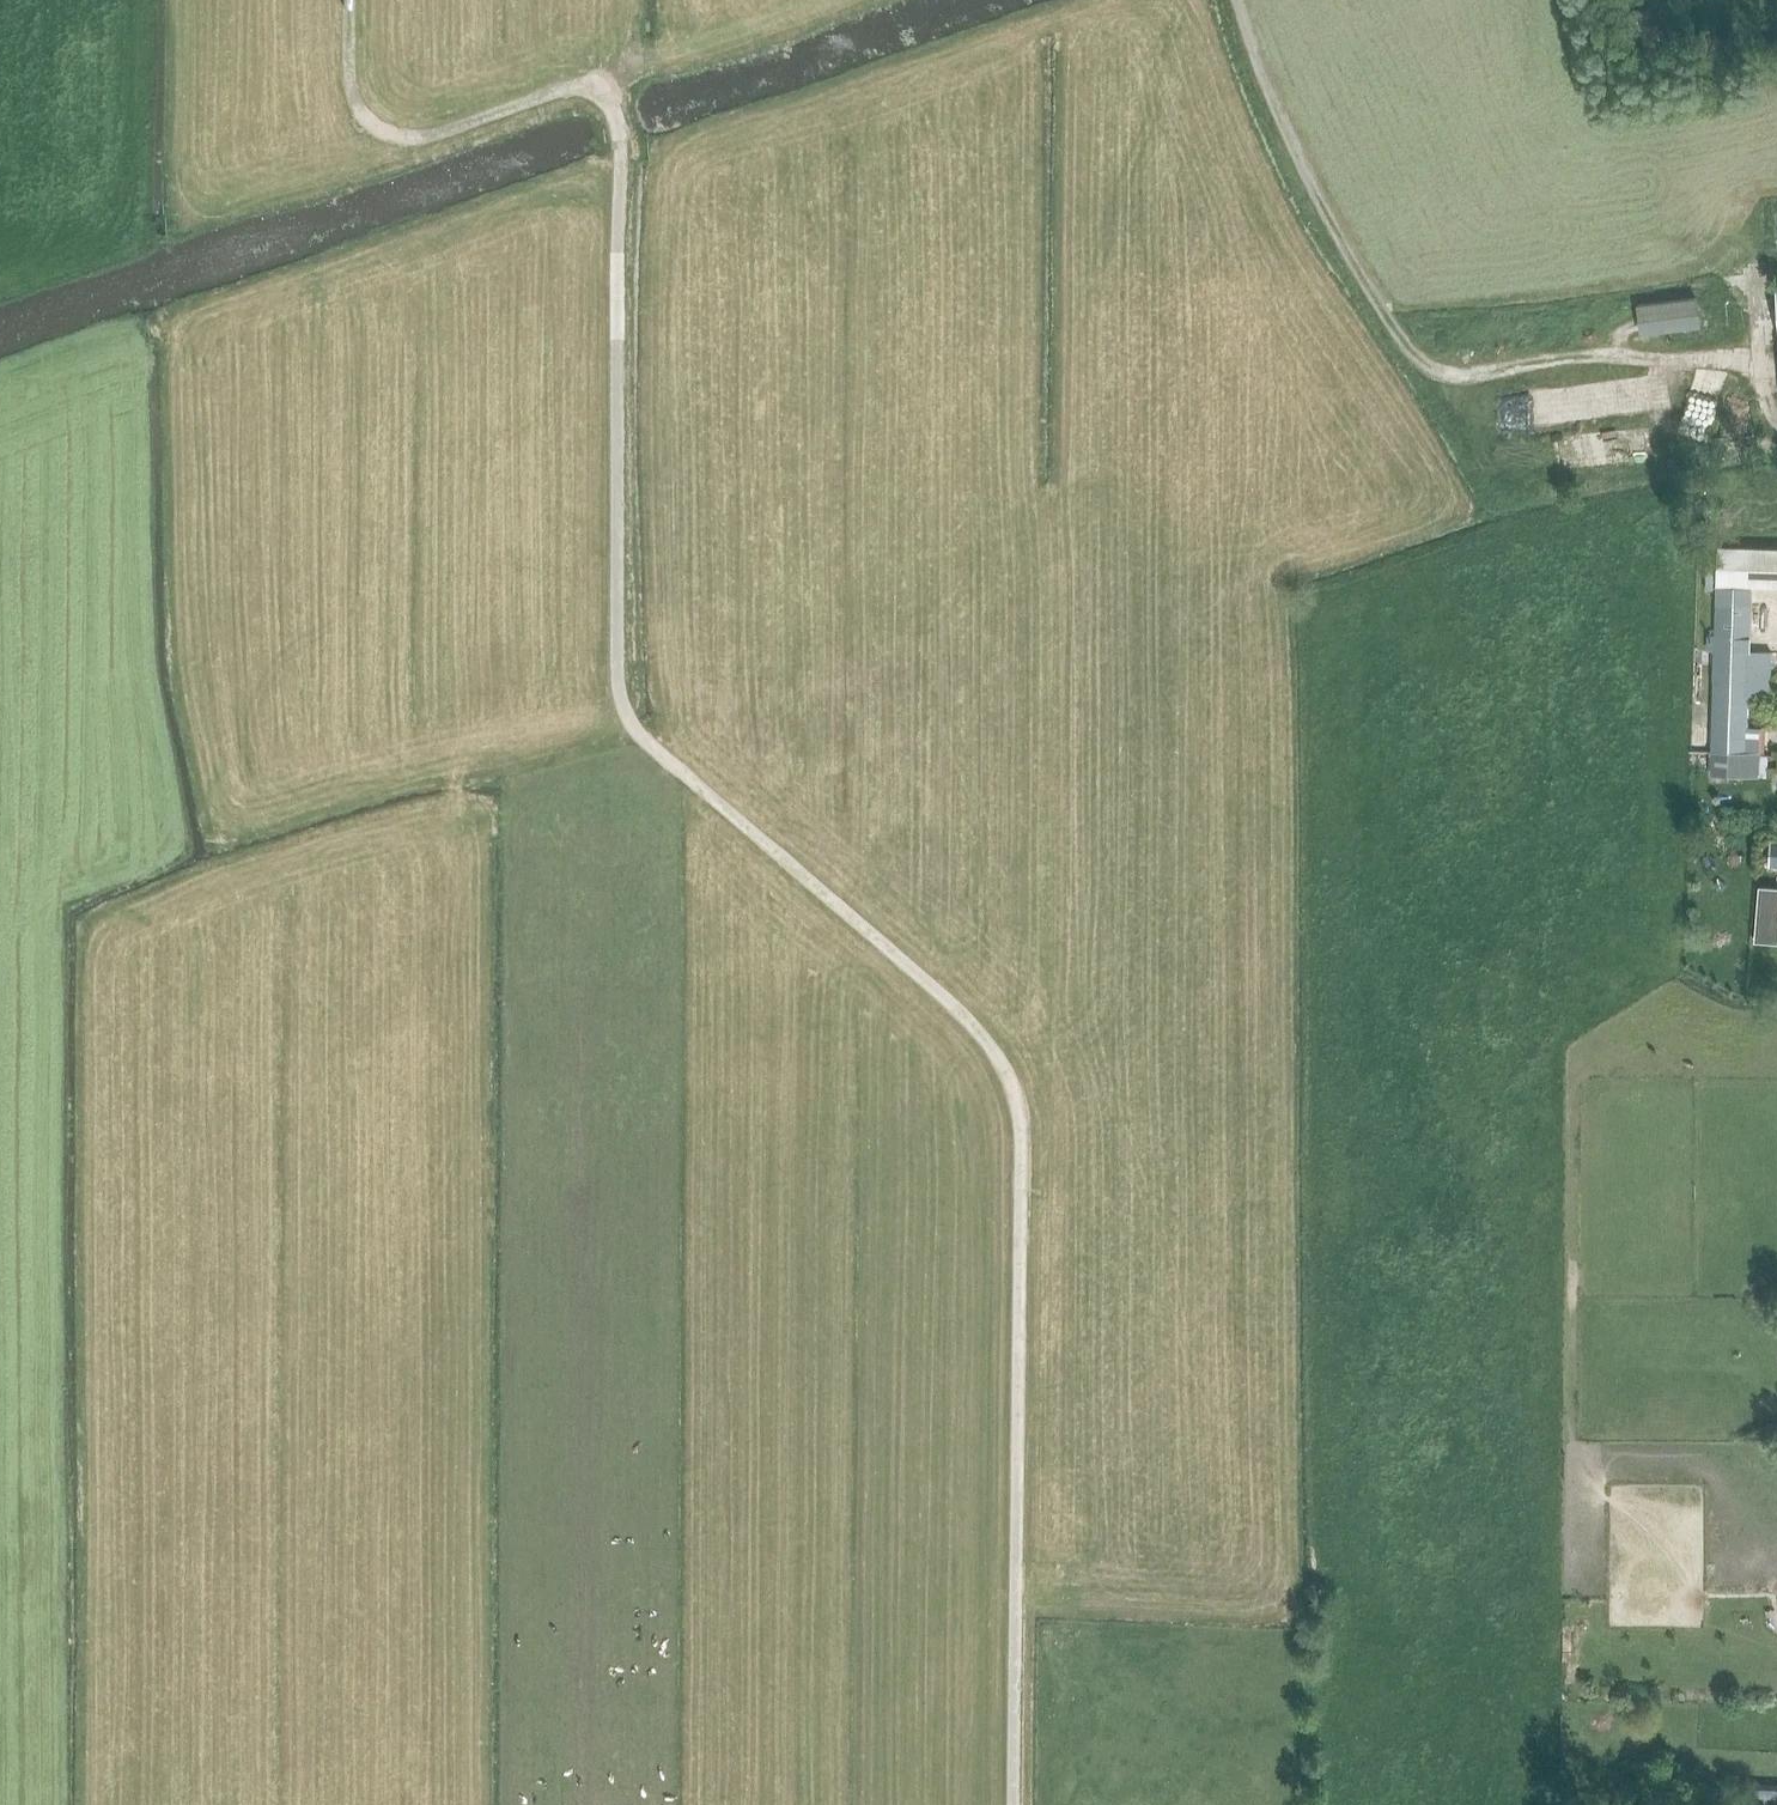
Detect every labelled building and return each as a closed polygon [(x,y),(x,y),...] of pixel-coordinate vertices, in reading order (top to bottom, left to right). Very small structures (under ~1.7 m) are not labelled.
[(1700,327),(1697,297),(1636,303),(1639,334),(1700,327)] [(1748,727),(1749,696),(1770,697),(1771,652),(1749,651),(1751,587),(1776,588),(1776,547),(1716,546),(1714,635),(1706,635),(1706,650),(1713,650),(1710,754),(1760,755),(1760,752),(1764,752),(1765,727),(1748,727)] [(1760,755),(1710,754),(1710,773),(1759,775),(1760,755)] [(1769,836),(1767,867),(1776,868),(1776,837),(1769,836)] [(1753,1800),(1776,1801),(1776,1784),(1754,1783),(1753,1800)]
